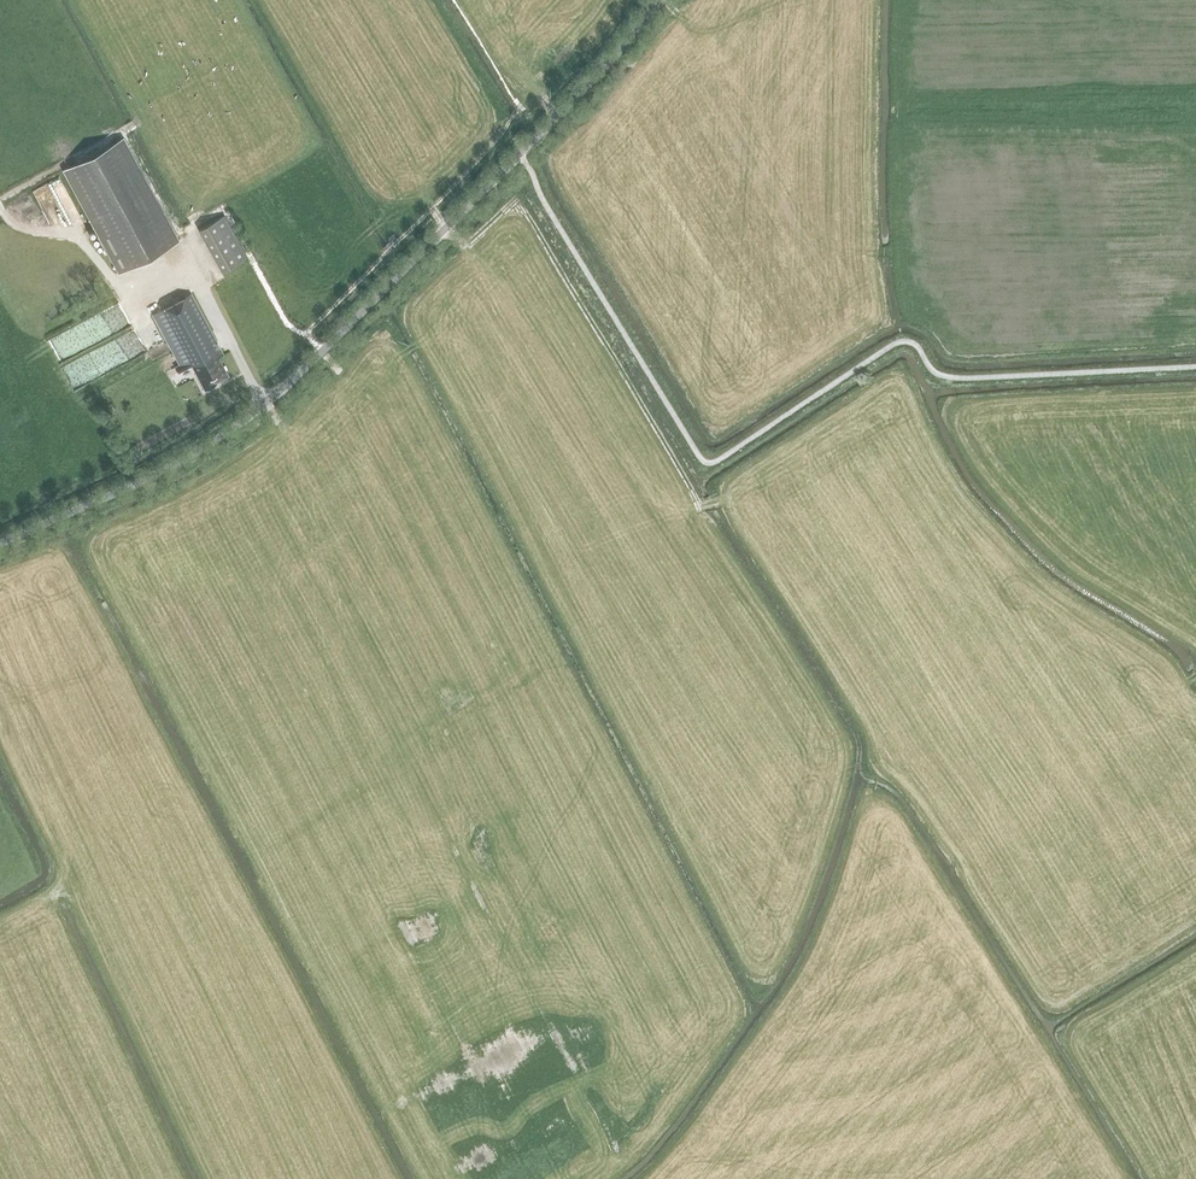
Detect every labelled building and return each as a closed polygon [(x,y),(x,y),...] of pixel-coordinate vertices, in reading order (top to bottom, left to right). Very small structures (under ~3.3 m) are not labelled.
[(120,272),(177,241),(121,138),(64,170),(120,272)] [(223,215),(198,230),(222,271),(247,257),(223,215)] [(216,382),(228,375),(218,356),(223,354),(194,300),(139,330),(143,338),(141,339),(119,300),(50,337),(78,390),(150,351),(153,356),(174,344),(184,362),(178,365),(181,371),(193,365),(205,389),(217,383),(216,382)]
